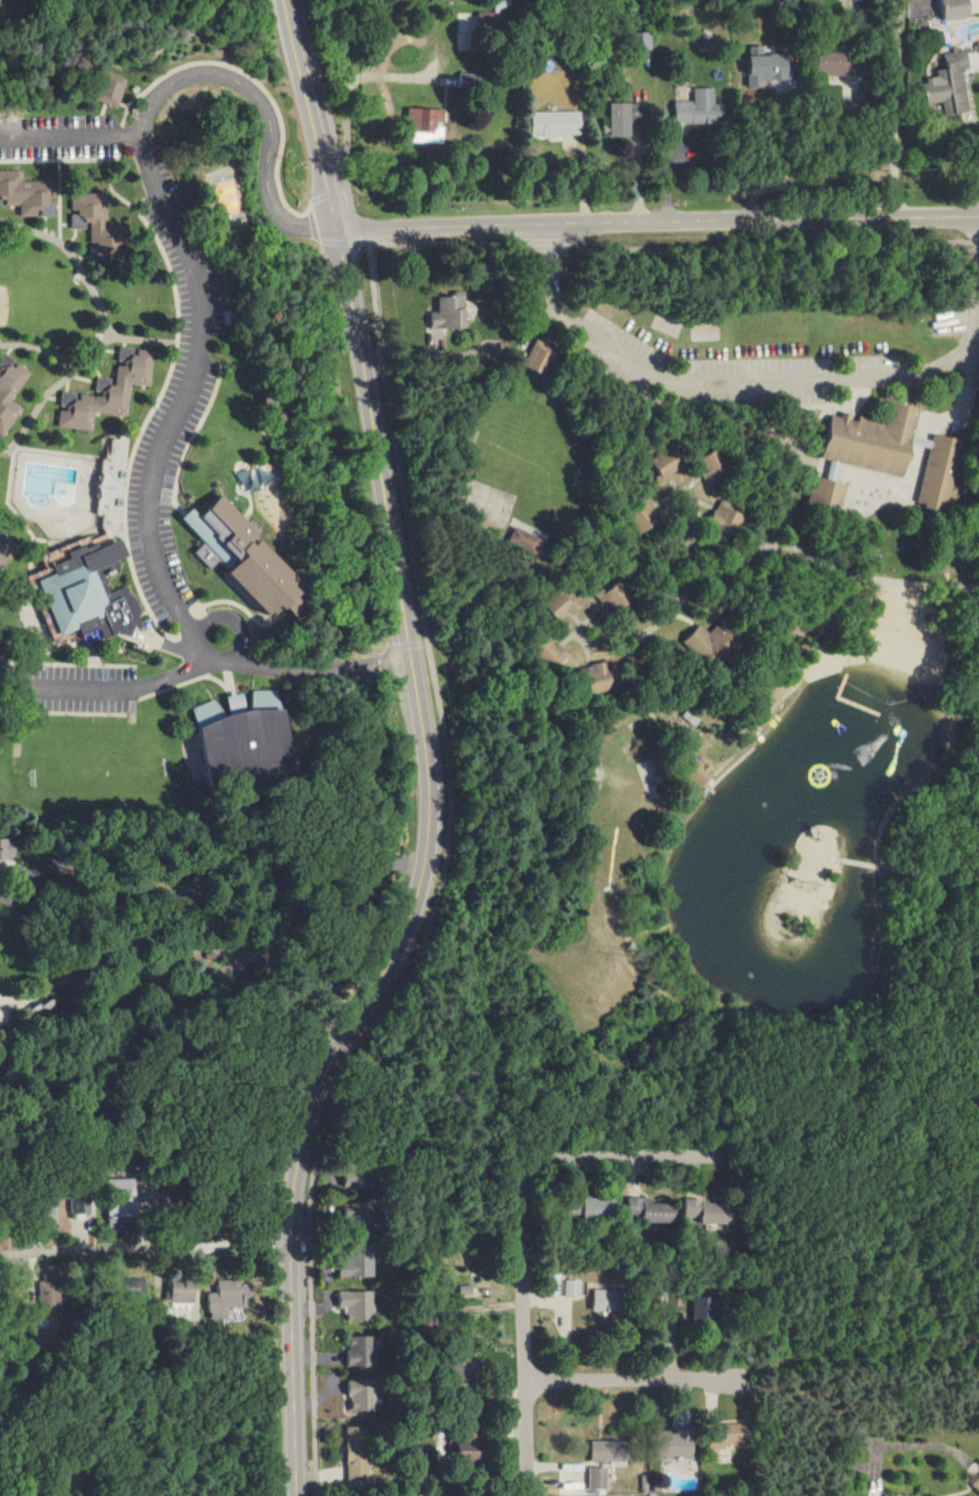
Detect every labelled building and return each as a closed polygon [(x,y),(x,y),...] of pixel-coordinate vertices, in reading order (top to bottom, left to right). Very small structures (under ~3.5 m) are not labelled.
[(945,21),(971,17),(969,0),(941,0),(945,21)] [(477,10),(477,27),(503,28),(503,11),(477,10)] [(961,70),(968,68),(966,50),(942,54),(945,69),(935,70),(936,78),(921,80),(925,104),(940,101),(942,116),(968,112),(961,70)] [(814,53),(814,75),(843,75),(843,61),(844,61),(843,52),(814,53)] [(100,72),(90,99),(104,104),(113,107),(115,103),(123,80),(100,72)] [(475,89),(475,74),(458,74),(458,89),(475,89)] [(673,101),(673,123),(723,124),(723,104),(712,104),(712,88),(691,88),(691,101),(673,101)] [(629,103),(608,103),(608,137),(629,137),(629,103)] [(444,110),(409,108),(408,142),(442,143),(443,125),(444,110)] [(531,136),(579,135),(579,111),(530,112),(531,136)] [(17,181),(17,170),(0,171),(0,199),(4,199),(4,206),(19,205),(19,217),(38,216),(54,216),(54,199),(54,180),(17,181)] [(105,194),(70,194),(70,212),(70,229),(88,229),(88,244),(97,244),(96,257),(121,257),(122,226),(105,226),(105,194)] [(465,328),(463,291),(452,292),(452,297),(436,297),(436,311),(428,312),(429,329),(465,328)] [(555,349),(534,339),(522,365),(543,375),(555,349)] [(126,416),(129,384),(149,386),(152,350),(135,348),(118,347),(116,364),(115,364),(113,379),(95,377),(93,395),(77,393),(77,394),(61,392),(59,408),(56,427),(90,430),(92,412),(126,416)] [(14,363),(15,361),(3,354),(0,358),(0,435),(3,437),(21,408),(11,401),(29,372),(14,363)] [(955,439),(930,434),(929,441),(912,437),(918,408),(891,403),(887,424),(849,416),(849,414),(839,413),(838,417),(830,416),(822,459),(827,460),(823,479),(811,477),(805,505),(839,512),(844,484),(833,482),(836,464),(903,478),(910,444),(926,447),(913,506),(940,511),(955,439)] [(127,467),(125,467),(128,437),(119,436),(119,440),(112,439),(109,460),(104,459),(104,463),(98,510),(105,511),(104,526),(108,536),(119,529),(127,467)] [(671,475),(682,468),(670,450),(646,466),(659,485),(672,477),(671,475)] [(706,485),(717,480),(718,482),(728,477),(715,450),(695,460),(706,485)] [(237,478),(238,510),(257,510),(257,478),(244,478),(237,478)] [(731,535),(742,510),(718,499),(707,524),(731,535)] [(506,542),(534,555),(541,540),(513,527),(506,542)] [(230,572),(239,563),(235,558),(238,555),(235,553),(229,546),(240,536),(250,546),(259,537),(305,583),(295,592),(308,606),(297,617),(288,608),(279,617),(274,612),(273,613),(272,614),(230,572)] [(40,582),(56,575),(53,566),(62,562),(70,558),(68,553),(86,547),(87,549),(99,545),(100,549),(123,541),(126,548),(130,556),(116,563),(120,571),(104,577),(112,595),(126,589),(131,601),(135,599),(142,615),(138,616),(142,625),(135,629),(130,638),(121,634),(107,640),(103,629),(94,633),(85,636),(82,629),(64,637),(40,582)] [(603,593),(599,588),(593,593),(612,616),(631,599),(616,582),(603,593)] [(577,608),(564,590),(544,605),(558,623),(577,608)] [(712,666),(736,630),(719,618),(709,633),(696,625),(682,645),(712,666)] [(564,656),(550,636),(533,648),(548,668),(564,656)] [(586,695),(612,689),(606,662),(580,667),(586,695)] [(211,780),(201,732),(193,711),(216,701),(227,717),(231,716),(228,699),(235,697),(244,695),(250,712),(254,711),(255,693),(278,692),(284,709),(296,763),(271,768),(267,780),(241,785),(235,776),(211,780)] [(687,779),(705,788),(713,771),(695,762),(687,779)] [(16,857),(15,839),(0,840),(0,858),(16,857)] [(137,1179),(138,1227),(111,1228),(110,1180),(137,1179)] [(91,1184),(92,1212),(73,1213),(72,1199),(68,1199),(67,1184),(91,1184)] [(22,1193),(22,1220),(14,1220),(14,1227),(1,1227),(1,1198),(7,1198),(7,1193),(22,1193)] [(649,1203),(649,1198),(624,1197),(624,1216),(640,1216),(640,1223),(670,1224),(671,1204),(649,1203)] [(683,1198),(682,1222),(724,1224),(724,1203),(702,1203),(702,1199),(683,1198)] [(578,1217),(608,1218),(608,1200),(578,1199),(578,1217)] [(32,1202),(54,1201),(55,1225),(33,1226),(32,1202)] [(339,1220),(349,1220),(349,1219),(363,1220),(363,1205),(339,1203),(339,1220)] [(231,1213),(231,1227),(219,1227),(219,1235),(206,1235),(205,1214),(231,1213)] [(369,1277),(369,1257),(320,1258),(320,1277),(369,1277)] [(63,1275),(64,1313),(41,1313),(41,1281),(46,1281),(46,1275),(63,1275)] [(104,1277),(105,1311),(144,1311),(143,1292),(149,1292),(149,1277),(104,1277)] [(192,1302),(169,1302),(170,1277),(192,1278),(192,1302)] [(240,1279),(241,1283),(249,1283),(249,1307),(225,1308),(226,1318),(209,1318),(209,1310),(206,1310),(206,1292),(216,1292),(216,1280),(240,1279)] [(561,1296),(579,1297),(580,1281),(561,1280),(561,1296)] [(591,1311),(616,1311),(617,1290),(592,1289),(591,1311)] [(345,1321),(371,1320),(370,1290),(335,1291),(336,1308),(344,1308),(345,1321)] [(689,1325),(707,1325),(707,1293),(690,1293),(689,1325)] [(59,1330),(59,1349),(34,1350),(33,1331),(59,1330)] [(347,1335),(346,1367),(373,1368),(374,1336),(347,1335)] [(372,1378),(347,1378),(348,1410),(373,1410),(372,1378)] [(709,1424),(710,1449),(746,1449),(745,1423),(709,1424)] [(692,1459),(693,1433),(683,1433),(683,1427),(669,1426),(669,1435),(657,1435),(656,1458),(692,1459)] [(364,1435),(356,1435),(355,1431),(345,1431),(347,1482),(366,1481),(364,1435)] [(458,1435),(452,1455),(482,1463),(488,1443),(458,1435)] [(591,1440),(591,1461),(629,1462),(629,1441),(591,1440)] [(607,1467),(588,1467),(588,1489),(607,1489),(607,1467)]
